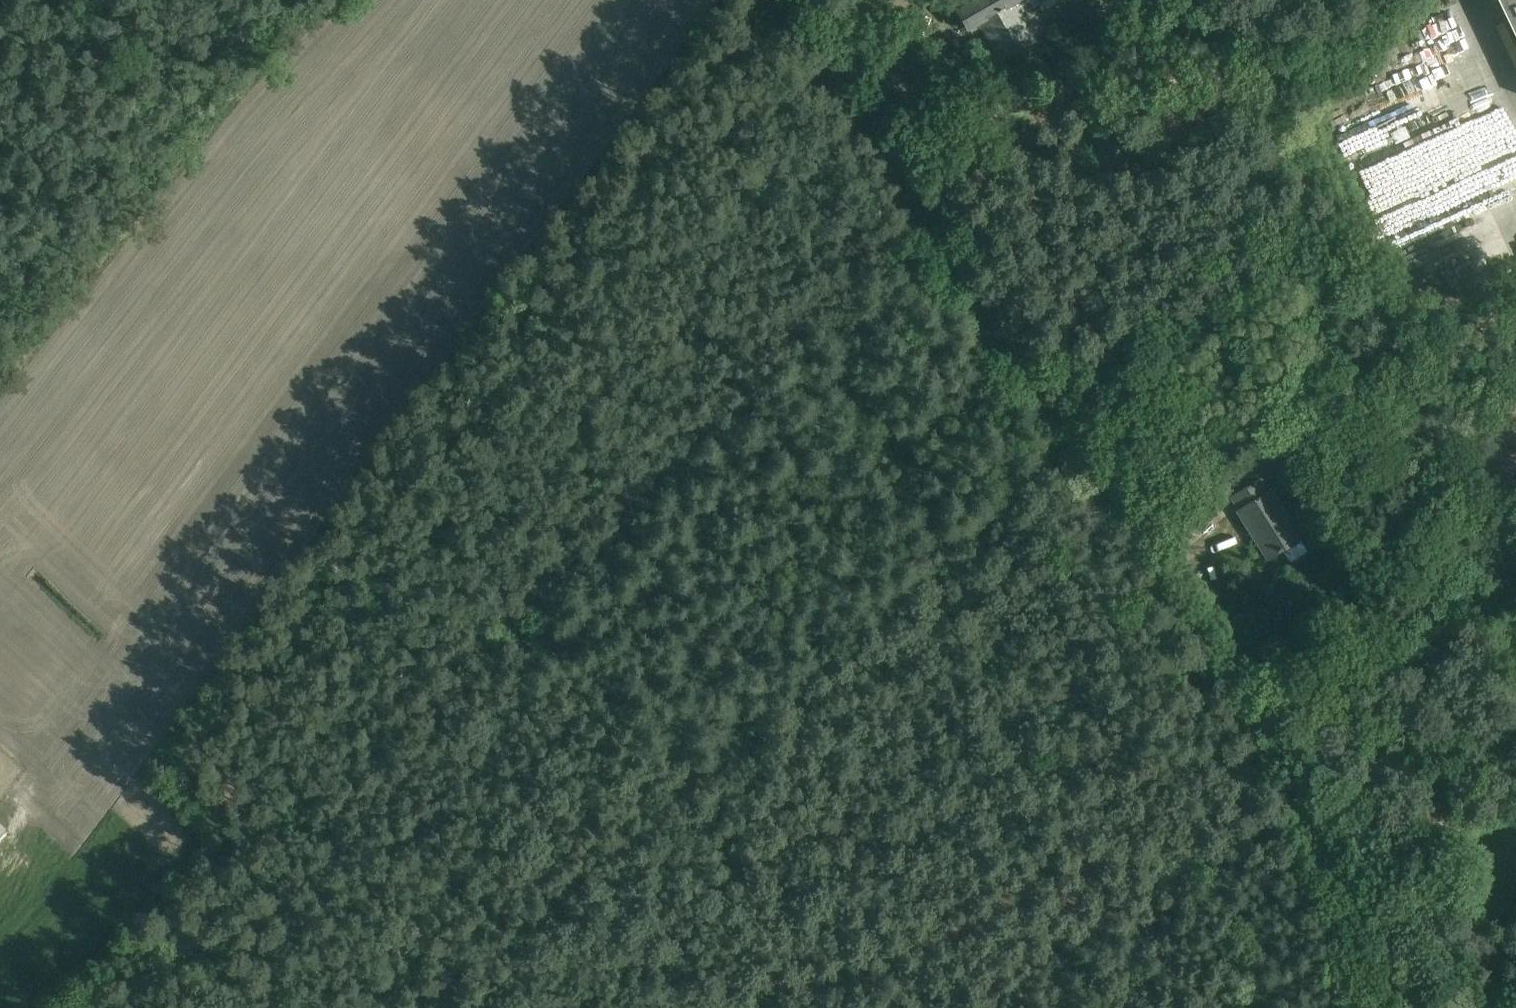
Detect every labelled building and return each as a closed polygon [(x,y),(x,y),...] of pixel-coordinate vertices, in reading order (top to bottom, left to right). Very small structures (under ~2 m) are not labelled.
[(1033,42),(1012,4),(1020,0),(979,0),(958,12),(968,29),(979,23),(986,35),(993,31),(999,42),(994,45),(1002,59),(1033,42)] [(1515,29),(1515,0),(1503,0),(1515,29)] [(1423,88),(1330,128),(1345,165),(1420,133),(1419,131),(1499,98),(1480,53),(1419,78),(1423,88)] [(1515,180),(1515,171),(1503,139),(1418,174),(1418,173),(1403,179),(1400,170),(1385,177),(1384,173),(1363,182),(1385,234),(1515,180)] [(1279,448),(1275,442),(1248,459),(1257,473),(1274,462),(1269,454),(1279,448)] [(1260,480),(1233,497),(1241,510),(1240,511),(1269,558),(1282,550),(1289,562),(1307,551),(1299,539),(1270,492),(1268,493),(1260,480)]
